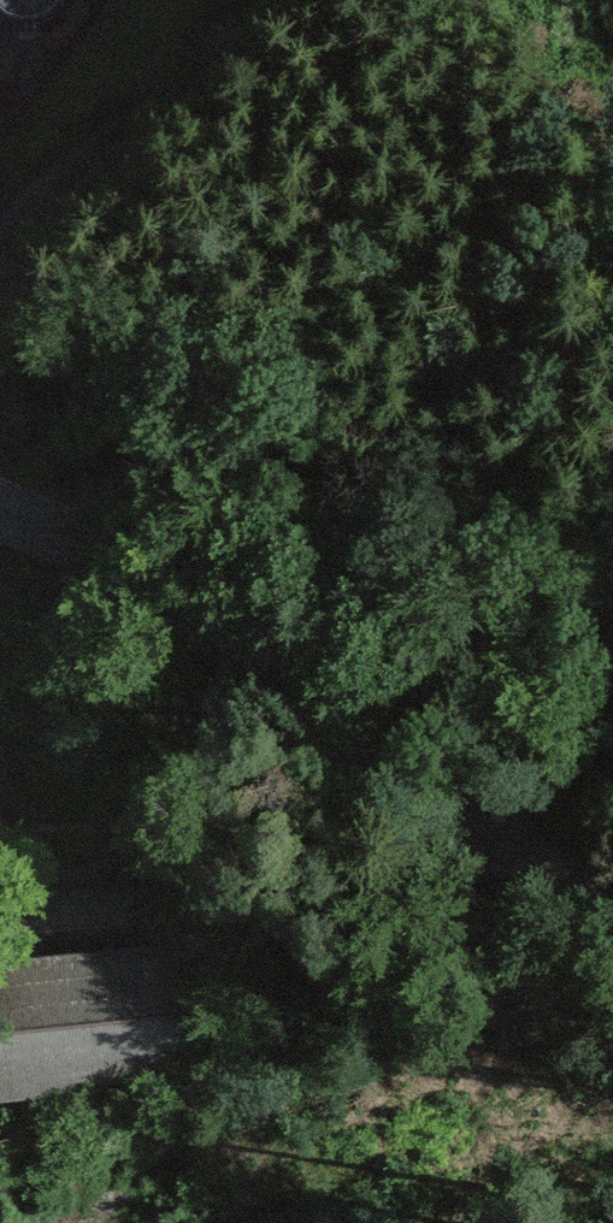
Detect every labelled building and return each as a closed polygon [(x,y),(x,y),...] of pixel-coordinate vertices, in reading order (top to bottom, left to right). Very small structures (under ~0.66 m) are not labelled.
[(4,12),(14,17),(26,19),(38,17),(48,11),(56,3),(58,0),(0,0),(0,8),(4,12)] [(0,982),(0,1085),(184,1067),(174,965),(0,982)]
